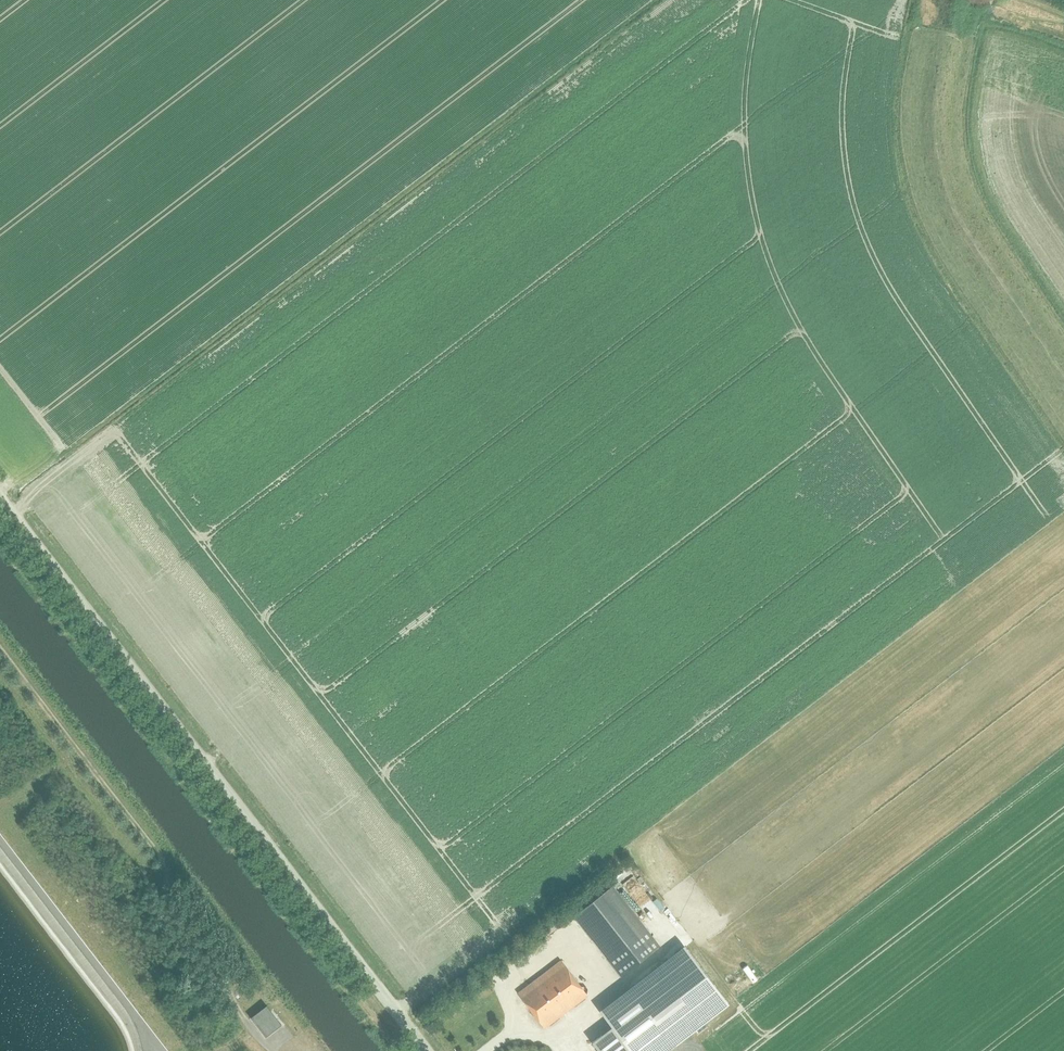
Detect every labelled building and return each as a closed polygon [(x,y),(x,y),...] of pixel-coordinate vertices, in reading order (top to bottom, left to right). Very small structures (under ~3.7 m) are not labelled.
[(607,958),(621,976),(660,946),(646,928),(645,929),(613,887),(575,916),(608,958),(607,958)] [(600,1011),(612,1027),(592,1042),(599,1050),(666,1050),(727,1004),(683,947),(600,1011)] [(518,993),(544,1028),(588,995),(561,960),(518,993)] [(458,997),(455,992),(450,995),(454,1001),(458,997)] [(267,1005),(251,1018),(266,1037),(282,1025),(281,1024),(280,1025),(266,1007),(267,1006),(267,1005)] [(283,1024),(269,1036),(278,1046),(292,1033),(283,1024)]
